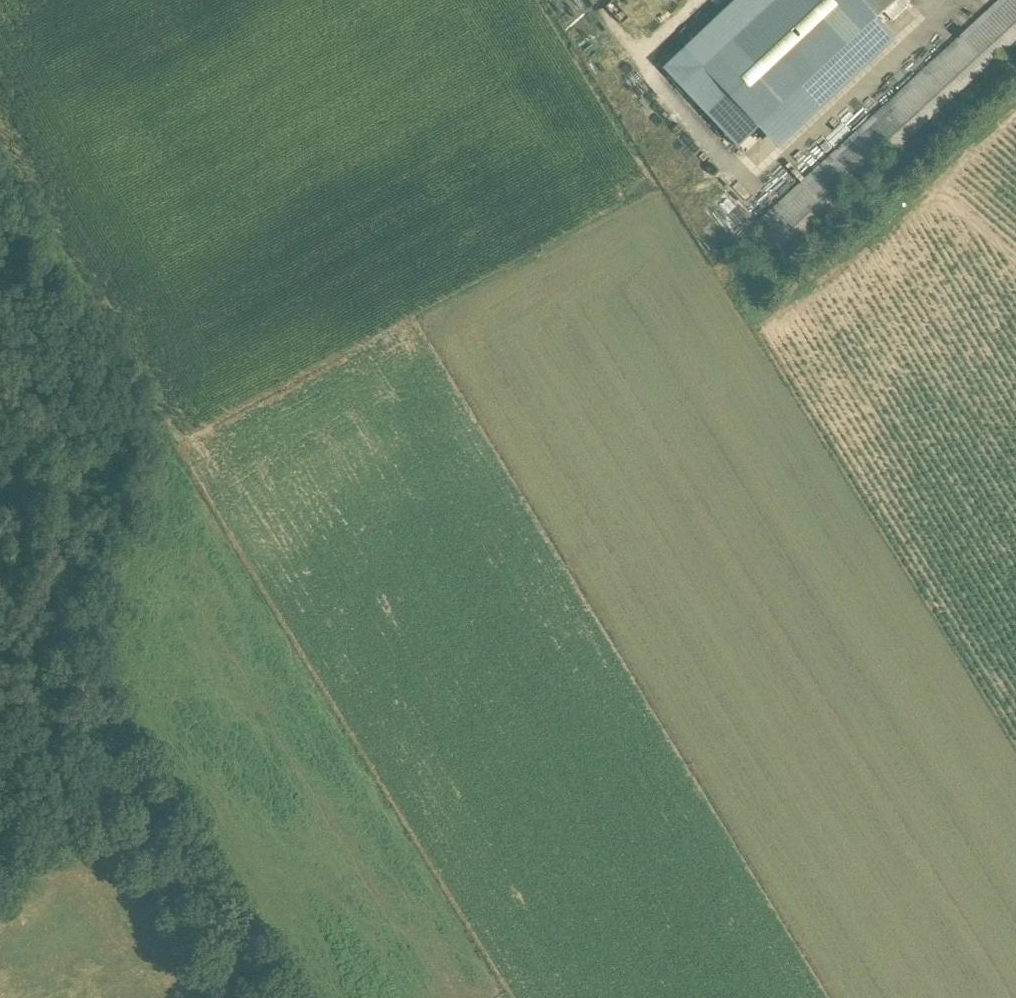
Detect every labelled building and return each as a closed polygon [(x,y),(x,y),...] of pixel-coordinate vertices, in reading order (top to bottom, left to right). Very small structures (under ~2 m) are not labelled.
[(779,150),(896,40),(877,19),(897,0),(736,0),(664,68),(739,148),(759,130),(779,150)] [(1015,40),(1015,0),(1002,0),(756,226),(783,254),(1015,40)]
